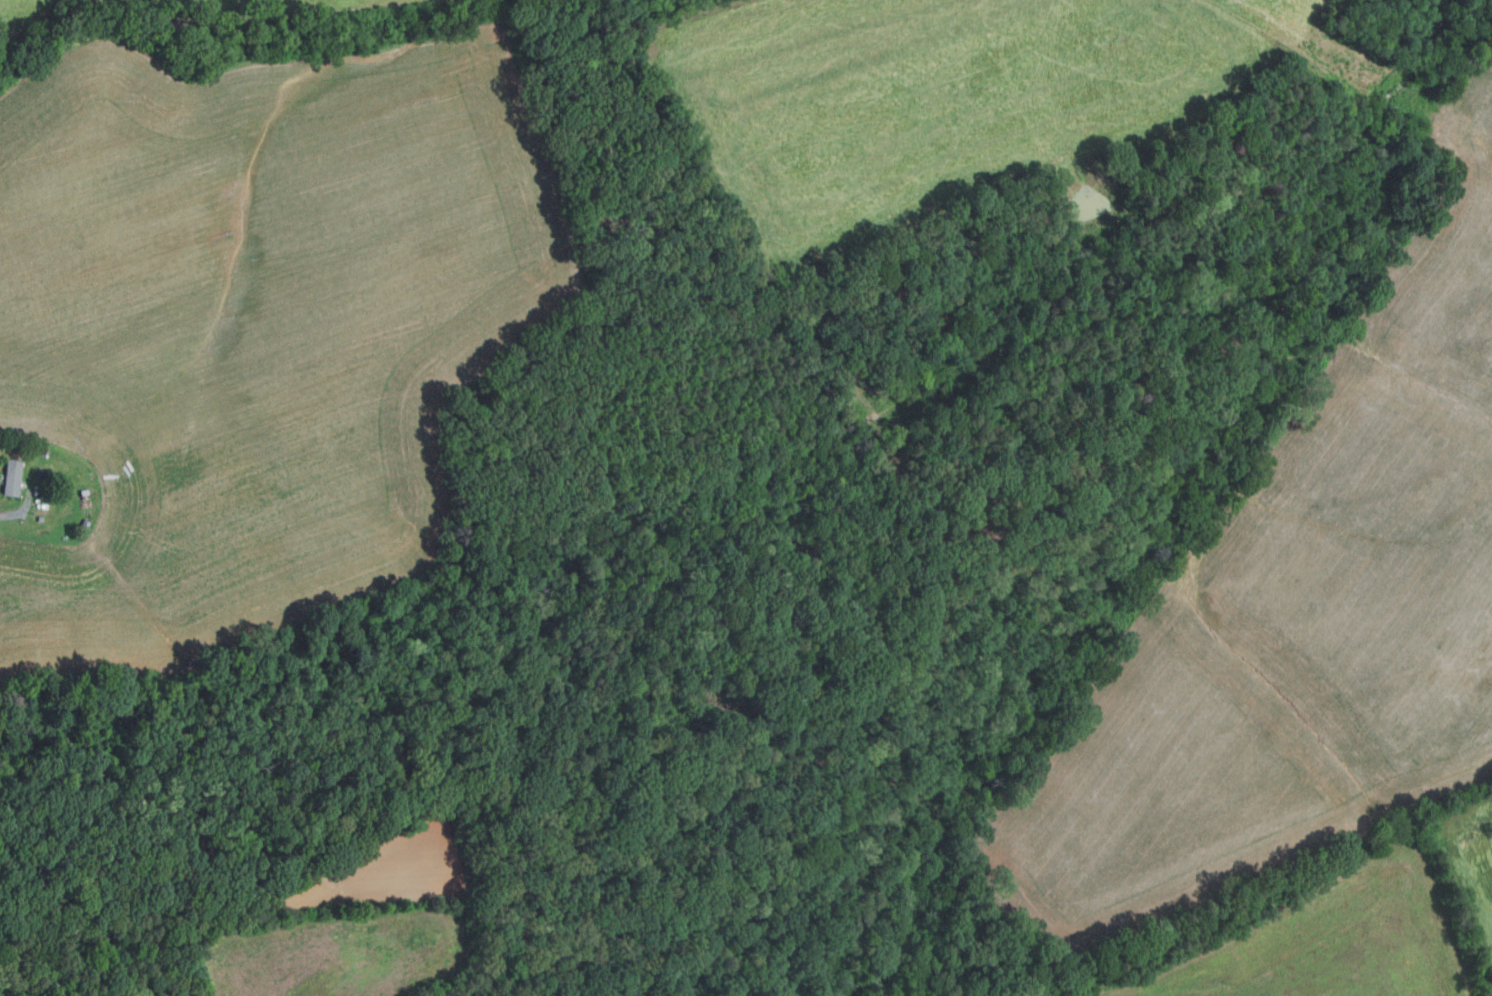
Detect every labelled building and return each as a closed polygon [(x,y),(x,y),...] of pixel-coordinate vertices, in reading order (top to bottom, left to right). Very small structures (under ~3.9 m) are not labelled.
[(16,496),(2,494),(7,458),(21,460),(16,496)] [(89,491),(90,507),(81,507),(80,491),(89,491)]
